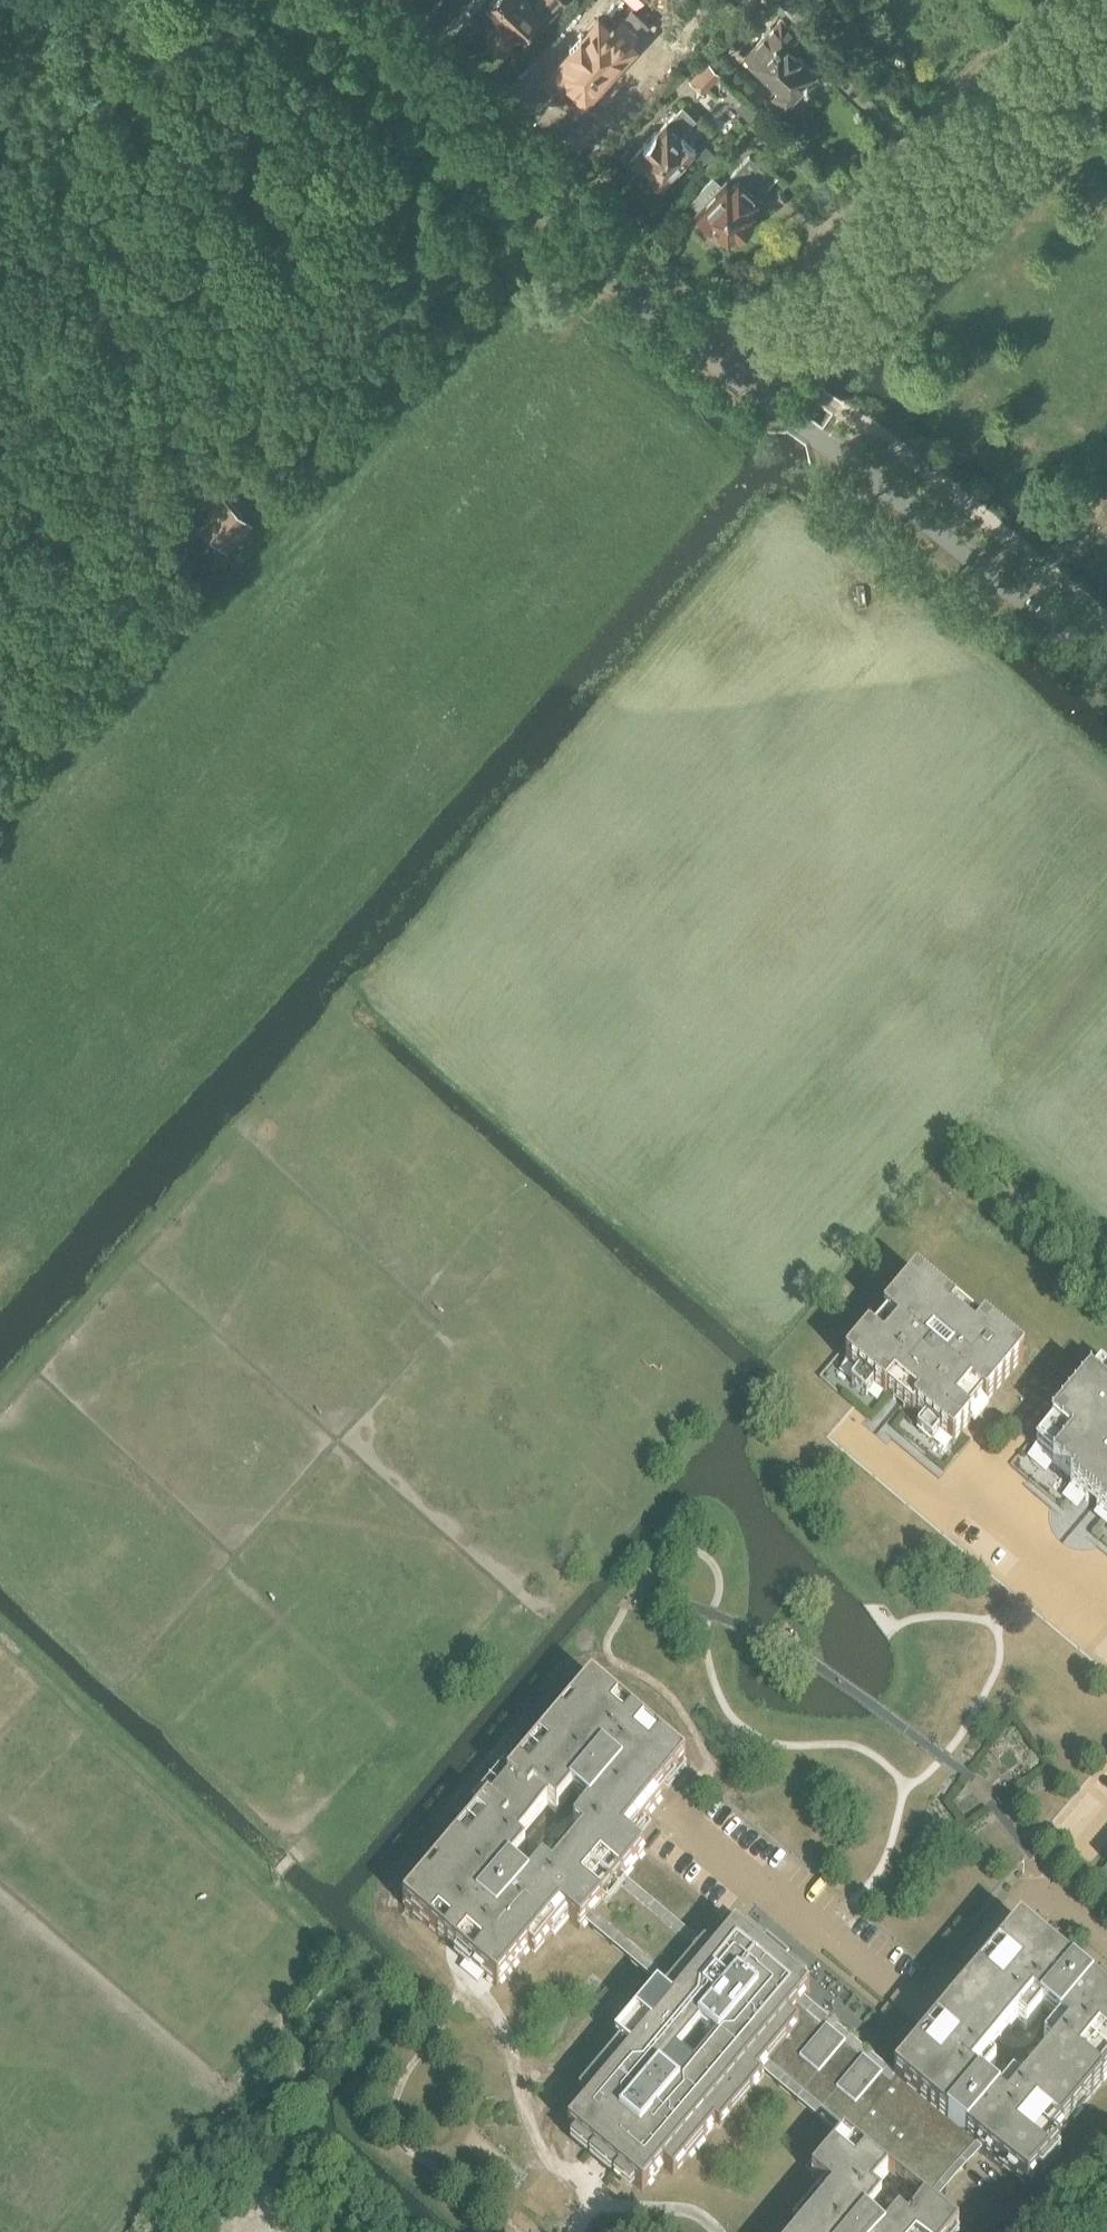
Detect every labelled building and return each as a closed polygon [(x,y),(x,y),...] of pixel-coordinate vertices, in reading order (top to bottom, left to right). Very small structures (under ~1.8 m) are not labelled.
[(519,37),(520,38),(543,14),(542,14),(555,0),(537,0),(533,4),(529,0),(492,0),(486,6),(501,20),(486,37),(503,53),(519,37)] [(802,31),(814,19),(794,0),(771,0),(802,31)] [(635,44),(602,14),(553,66),(547,72),(560,84),(565,78),(585,98),(589,93),(591,95),(603,83),(601,81),(635,44)] [(776,91),(786,100),(814,71),(787,46),(798,34),(781,19),(749,53),(756,60),(756,61),(782,85),(776,91)] [(704,94),(722,75),(708,61),(690,81),(704,94)] [(669,122),(667,121),(634,156),(663,185),(697,150),(681,135),(696,119),(683,107),(669,122)] [(771,121),(768,117),(760,117),(756,120),(755,125),(759,130),(766,130),(771,127),(771,121)] [(728,180),(727,178),(697,210),(702,214),(700,216),(700,220),(706,226),(710,226),(712,224),(730,242),(737,234),(740,237),(756,221),(752,217),(759,209),(755,205),(762,197),(760,196),(775,180),(750,157),(728,180)] [(252,522),(250,520),(224,495),(199,522),(227,548),(252,522)] [(954,1444),(961,1435),(970,1424),(967,1422),(982,1404),(985,1406),(1023,1362),(984,1329),(982,1332),(956,1310),(954,1313),(917,1282),(883,1320),(886,1323),(871,1341),(868,1339),(845,1366),(859,1377),(851,1386),(865,1398),(873,1389),(884,1398),(887,1395),(892,1400),(954,1444)] [(1076,1532),(1095,1510),(1106,1519),(1106,1378),(1100,1372),(1090,1384),(1089,1383),(1051,1429),(1053,1430),(1037,1448),(1056,1464),(1053,1467),(1073,1485),(1070,1488),(1085,1501),(1066,1524),(1076,1532)] [(1023,1928),(895,2078),(813,2007),(818,2002),(740,1935),(725,1922),(720,1928),(639,1861),(643,1855),(640,1853),(642,1851),(630,1842),(660,1806),(658,1803),(658,1802),(655,1800),(685,1764),(590,1679),(399,1907),(497,1987),(528,1950),(534,1955),(566,1918),(580,1930),(585,1924),(666,1993),(578,2097),(588,2106),(568,2130),(642,2193),(663,2168),(673,2177),(761,2073),(842,2141),(811,2178),(825,2190),(794,2227),(800,2231),(954,2231),(926,2208),(976,2149),(1027,2192),(1027,2191),(1029,2192),(1063,2151),(1054,2144),(1106,2082),(1106,1999),(1023,1928)]
